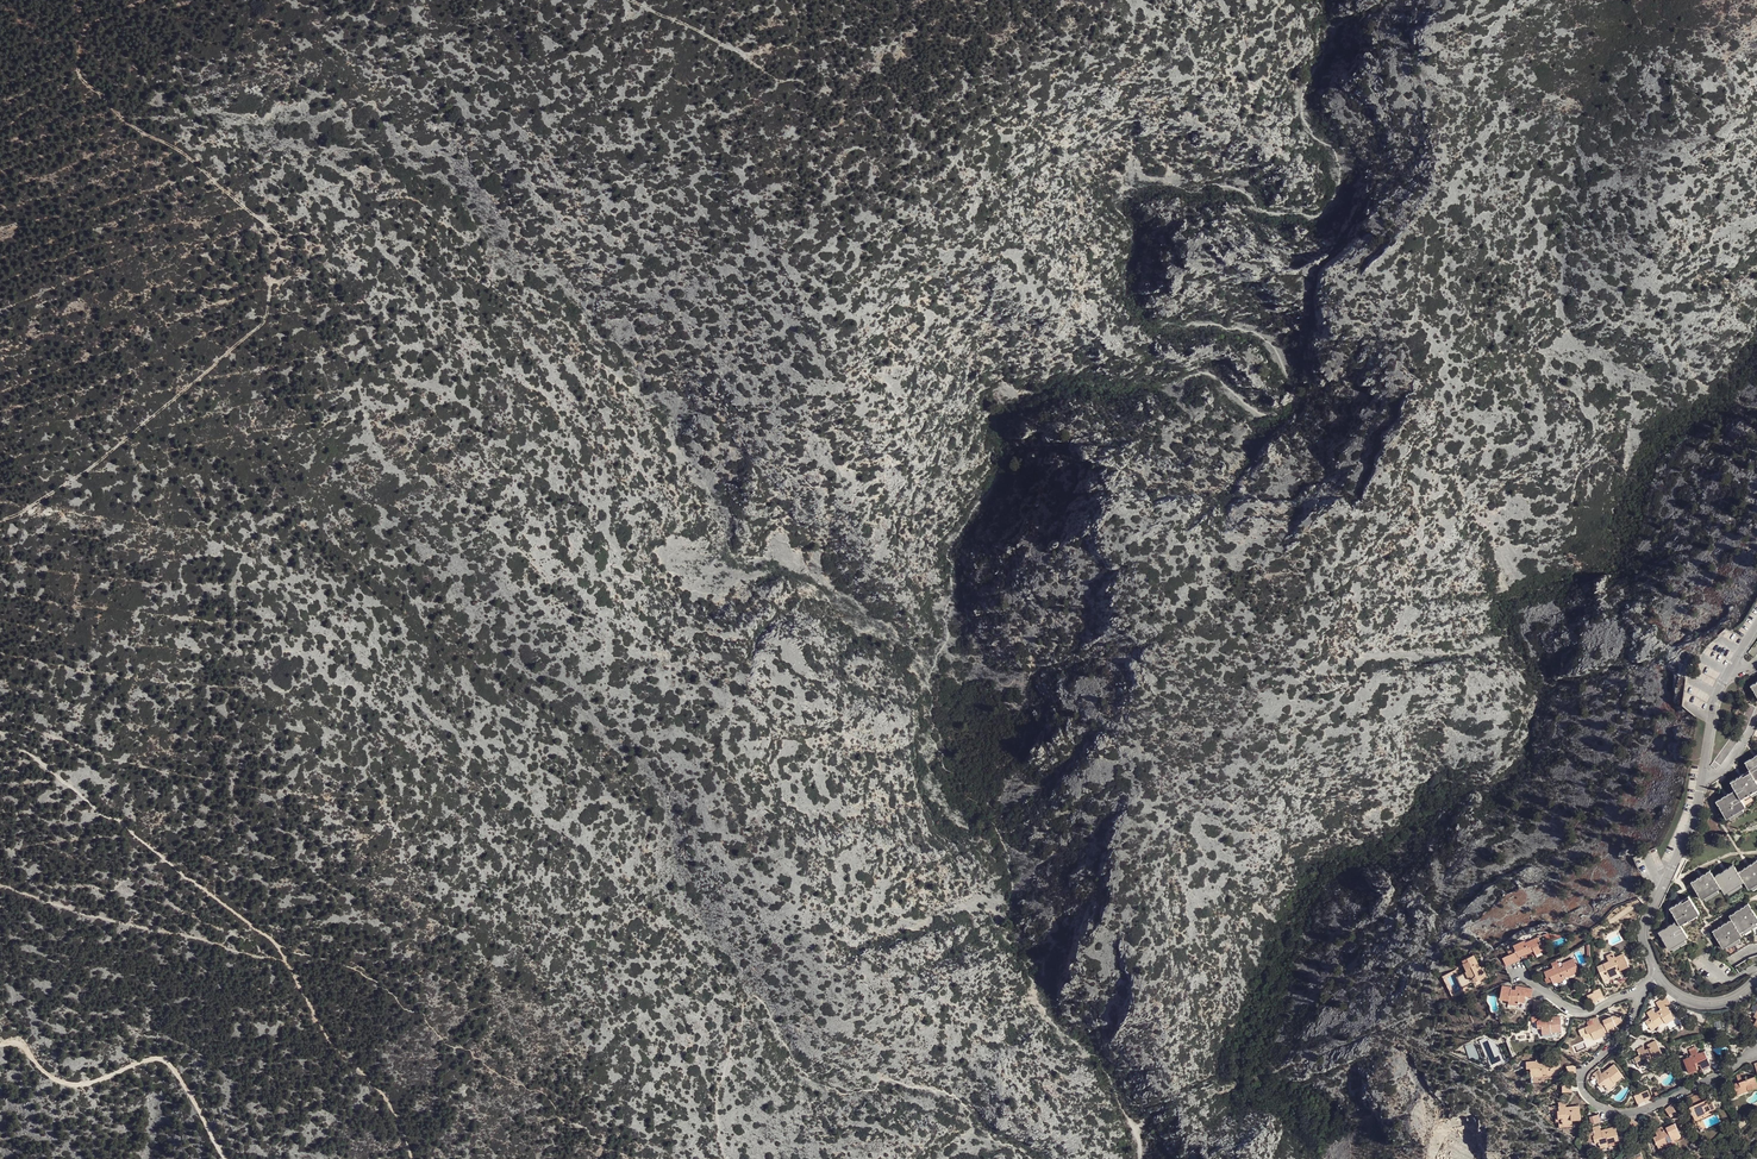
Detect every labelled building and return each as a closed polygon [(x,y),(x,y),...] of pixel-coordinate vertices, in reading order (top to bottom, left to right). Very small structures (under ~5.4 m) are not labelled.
[(1756,654),(1756,641),(1748,652),(1754,657),(1756,654)] [(1745,730),(1755,707),(1748,703),(1739,725),(1734,732),(1741,736),(1745,730)] [(1733,734),(1714,760),(1719,764),(1720,765),(1739,738),(1733,734)] [(1754,756),(1751,759),(1750,758),(1744,762),(1745,763),(1745,762),(1747,764),(1746,764),(1750,771),(1743,776),(1742,774),(1740,775),(1740,776),(1738,777),(1736,778),(1734,779),(1730,781),(1731,782),(1732,784),(1735,789),(1733,790),(1733,791),(1729,793),(1727,794),(1727,795),(1726,795),(1725,795),(1721,798),(1720,799),(1719,799),(1716,801),(1718,805),(1719,804),(1720,807),(1719,807),(1726,818),(1729,816),(1742,808),(1755,800),(1752,795),(1745,799),(1744,796),(1756,788),(1756,754),(1754,756)] [(1719,764),(1714,760),(1711,765),(1716,769),(1719,764)] [(1756,788),(1744,796),(1745,799),(1752,795),(1756,792),(1756,789),(1756,788)] [(1744,810),(1742,808),(1729,816),(1731,818),(1744,810)] [(1756,883),(1756,860),(1753,862),(1753,863),(1752,864),(1751,863),(1748,866),(1746,867),(1743,868),(1744,869),(1740,871),(1740,870),(1738,871),(1735,866),(1734,867),(1733,865),(1733,864),(1729,867),(1728,868),(1727,868),(1723,870),(1724,871),(1720,873),(1720,872),(1716,875),(1714,877),(1711,872),(1711,873),(1710,871),(1710,870),(1706,872),(1706,873),(1704,874),(1704,873),(1701,875),(1700,876),(1701,876),(1699,877),(1698,877),(1696,878),(1697,879),(1693,881),(1693,880),(1691,882),(1701,899),(1704,897),(1718,888),(1720,886),(1725,893),(1728,891),(1741,883),(1744,881),(1749,888),(1752,886),(1756,883)] [(1742,885),(1741,883),(1728,891),(1729,894),(1742,885)] [(1719,891),(1718,888),(1704,897),(1706,899),(1719,891)] [(1683,922),(1696,914),(1699,912),(1690,897),(1682,902),(1681,900),(1679,902),(1677,903),(1675,904),(1673,906),(1673,905),(1669,908),(1672,911),(1674,913),(1673,913),(1677,920),(1675,921),(1673,922),(1671,924),(1671,923),(1667,926),(1668,926),(1664,928),(1658,932),(1660,935),(1661,935),(1662,937),(1662,938),(1669,949),(1672,947),(1685,939),(1688,937),(1680,924),(1683,922)] [(1756,922),(1756,921),(1756,917),(1751,909),(1750,907),(1748,903),(1744,906),(1743,907),(1742,907),(1740,908),(1741,909),(1739,910),(1739,909),(1735,912),(1731,914),(1729,915),(1731,920),(1730,921),(1729,920),(1727,921),(1728,922),(1726,923),(1725,923),(1722,925),(1722,926),(1720,927),(1720,926),(1718,927),(1718,928),(1716,929),(1712,931),(1712,932),(1713,931),(1714,933),(1713,934),(1723,948),(1726,946),(1739,938),(1742,936),(1740,932),(1743,930),(1756,922)] [(1698,917),(1696,914),(1683,922),(1685,925),(1698,917)] [(1756,924),(1756,922),(1743,930),(1744,933),(1756,924)] [(1728,948),(1724,951),(1729,957),(1749,944),(1756,943),(1756,935),(1747,936),(1740,940),(1728,948)] [(1516,951),(1509,954),(1502,957),(1506,966),(1520,959),(1519,957),(1530,952),(1529,950),(1533,948),(1534,950),(1536,954),(1546,949),(1543,942),(1540,943),(1537,936),(1526,942),(1525,939),(1513,945),(1514,947),(1516,951)] [(1726,946),(1728,948),(1740,940),(1739,938),(1726,946)] [(1686,941),(1685,939),(1672,947),(1673,949),(1686,941)] [(1597,966),(1602,977),(1608,974),(1609,978),(1610,978),(1618,975),(1617,971),(1616,968),(1619,967),(1620,969),(1629,965),(1623,953),(1615,957),(1613,953),(1606,956),(1609,961),(1597,966)] [(1476,964),(1478,963),(1474,954),(1467,958),(1468,961),(1462,963),(1466,971),(1465,972),(1469,980),(1472,978),(1474,982),(1486,976),(1481,966),(1480,966),(1477,967),(1476,964)] [(1756,964),(1756,955),(1749,958),(1735,967),(1739,974),(1753,965),(1756,964)] [(1560,968),(1558,965),(1557,961),(1551,963),(1553,967),(1544,972),(1547,978),(1550,976),(1552,981),(1556,979),(1557,982),(1565,979),(1564,977),(1563,975),(1565,974),(1567,976),(1567,977),(1579,971),(1573,958),(1562,963),(1562,964),(1563,966),(1560,968)] [(1511,987),(1502,985),(1499,998),(1509,1000),(1508,1003),(1517,1005),(1518,1001),(1524,1002),(1525,995),(1531,996),(1533,989),(1516,986),(1515,989),(1511,989),(1511,987)] [(1594,992),(1587,995),(1591,1004),(1598,1000),(1597,999),(1604,996),(1600,988),(1593,991),(1594,992)] [(1663,1018),(1665,1020),(1667,1023),(1675,1017),(1667,1005),(1670,1002),(1665,996),(1656,1002),(1660,1009),(1658,1010),(1660,1013),(1657,1015),(1655,1012),(1652,1008),(1647,1012),(1650,1017),(1645,1021),(1651,1029),(1661,1023),(1660,1021),(1663,1018)] [(1542,1000),(1534,999),(1533,1008),(1540,1010),(1542,1000)] [(1545,1020),(1545,1017),(1545,1012),(1538,1013),(1538,1017),(1539,1020),(1537,1021),(1537,1022),(1537,1029),(1541,1029),(1542,1034),(1551,1033),(1551,1032),(1561,1031),(1560,1016),(1550,1017),(1550,1019),(1545,1020)] [(1601,1024),(1600,1022),(1598,1017),(1586,1022),(1588,1025),(1584,1027),(1587,1034),(1591,1032),(1595,1040),(1606,1034),(1604,1031),(1608,1030),(1609,1032),(1617,1028),(1616,1025),(1623,1022),(1619,1013),(1612,1016),(1611,1016),(1603,1020),(1603,1021),(1604,1022),(1601,1024)] [(1755,1041),(1751,1034),(1744,1038),(1744,1040),(1747,1044),(1755,1041)] [(1645,1051),(1644,1050),(1643,1046),(1637,1050),(1639,1055),(1634,1057),(1639,1068),(1649,1062),(1647,1058),(1652,1055),(1653,1056),(1661,1052),(1655,1040),(1647,1044),(1649,1047),(1650,1049),(1645,1051)] [(1708,1058),(1704,1051),(1698,1053),(1695,1047),(1689,1050),(1691,1056),(1683,1060),(1689,1072),(1698,1068),(1697,1066),(1700,1065),(1702,1069),(1711,1065),(1709,1061),(1710,1061),(1708,1057),(1708,1058)] [(1559,1073),(1558,1059),(1546,1060),(1546,1062),(1542,1062),(1542,1055),(1536,1056),(1536,1061),(1526,1061),(1526,1068),(1530,1068),(1531,1075),(1535,1075),(1535,1076),(1543,1075),(1543,1074),(1547,1073),(1547,1075),(1559,1073)] [(1614,1064),(1605,1070),(1607,1073),(1603,1075),(1602,1073),(1599,1069),(1593,1073),(1598,1080),(1596,1081),(1602,1087),(1605,1085),(1609,1089),(1616,1084),(1614,1082),(1623,1076),(1614,1064)] [(1576,1072),(1575,1065),(1566,1065),(1567,1073),(1576,1072)] [(1714,1071),(1711,1066),(1702,1070),(1705,1076),(1714,1071)] [(1743,1093),(1756,1087),(1756,1081),(1755,1076),(1748,1078),(1746,1075),(1745,1075),(1744,1072),(1736,1075),(1739,1082),(1733,1084),(1736,1092),(1742,1090),(1743,1093)] [(1641,1093),(1633,1096),(1637,1104),(1644,1101),(1651,1098),(1648,1090),(1641,1093)] [(1703,1101),(1701,1097),(1699,1093),(1690,1098),(1694,1105),(1689,1107),(1690,1110),(1691,1109),(1692,1111),(1691,1112),(1692,1114),(1693,1114),(1694,1118),(1702,1115),(1705,1113),(1708,1111),(1716,1108),(1711,1097),(1706,1099),(1703,1101)] [(1566,1109),(1566,1107),(1565,1101),(1558,1102),(1559,1110),(1557,1110),(1558,1119),(1562,1118),(1563,1124),(1572,1123),(1572,1119),(1581,1118),(1579,1105),(1570,1106),(1570,1109),(1566,1109)] [(1671,1104),(1664,1109),(1670,1117),(1677,1112),(1671,1104)] [(1599,1114),(1589,1116),(1591,1124),(1601,1121),(1599,1114)] [(1635,1130),(1639,1121),(1632,1118),(1628,1127),(1635,1130)] [(1665,1131),(1664,1129),(1663,1126),(1656,1129),(1659,1134),(1653,1137),(1659,1149),(1669,1143),(1667,1139),(1671,1137),(1672,1140),(1681,1135),(1675,1123),(1668,1127),(1668,1129),(1665,1131)] [(1601,1132),(1601,1130),(1600,1125),(1592,1127),(1594,1135),(1593,1135),(1595,1143),(1599,1142),(1600,1147),(1610,1145),(1609,1143),(1619,1140),(1615,1126),(1605,1129),(1606,1131),(1601,1132)]
